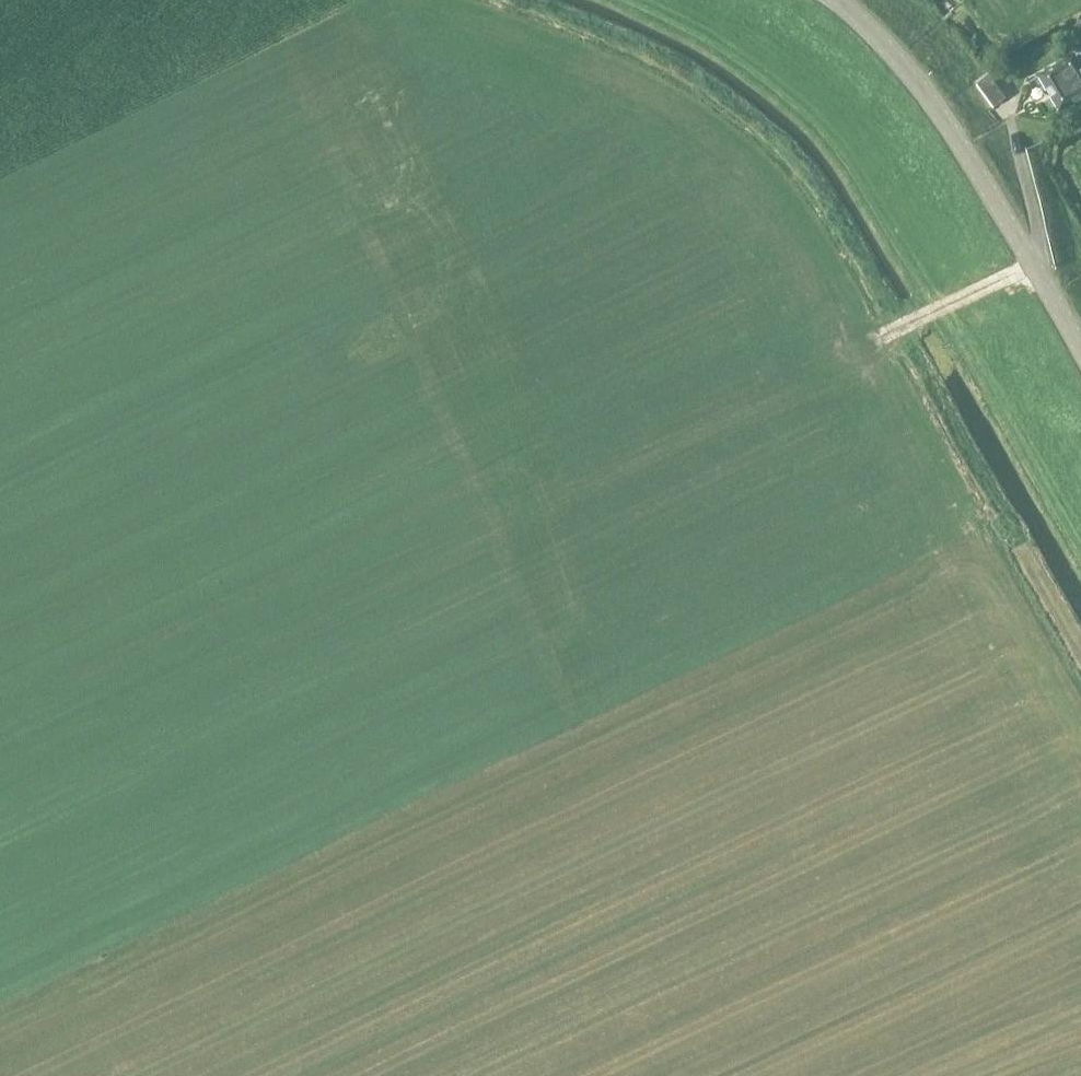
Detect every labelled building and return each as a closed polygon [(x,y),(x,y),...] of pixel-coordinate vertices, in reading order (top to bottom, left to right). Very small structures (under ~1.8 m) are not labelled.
[(1059,114),(1080,101),(1080,72),(1072,58),(1038,78),(1059,114)] [(988,77),(977,85),(993,107),(1004,99),(988,77)]
